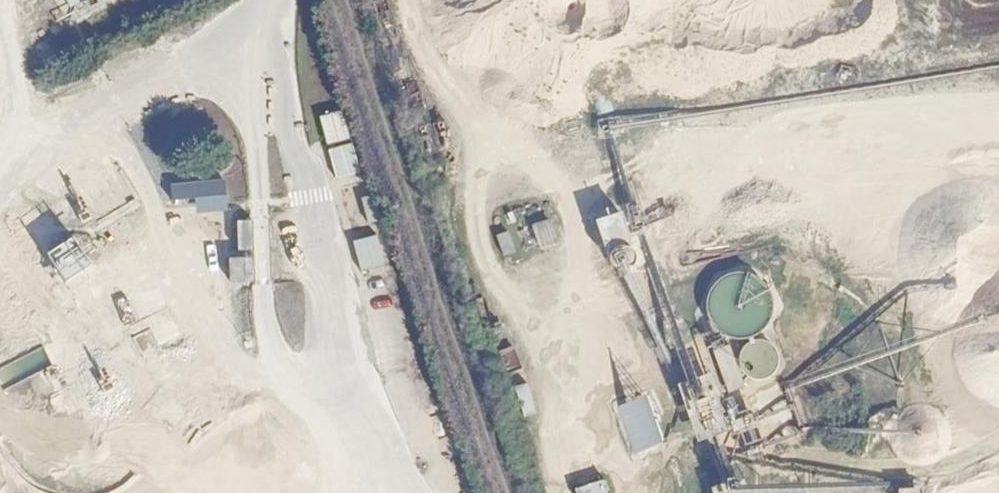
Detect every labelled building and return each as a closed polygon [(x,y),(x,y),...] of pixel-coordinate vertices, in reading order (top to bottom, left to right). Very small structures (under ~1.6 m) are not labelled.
[(88,1),(87,0),(67,0),(71,9),(88,1)] [(327,146),(351,140),(344,111),(320,116),(327,146)] [(336,180),(362,175),(355,143),(330,148),(336,180)] [(198,199),(198,212),(229,211),(228,180),(170,183),(170,200),(198,199)] [(382,222),(375,196),(363,199),(370,225),(382,222)] [(552,219),(533,225),(540,249),(559,243),(552,219)] [(504,257),(517,253),(510,231),(497,235),(504,257)] [(361,270),(385,266),(379,235),(355,240),(361,270)] [(50,254),(66,284),(95,268),(79,239),(50,254)] [(700,260),(713,347),(719,346),(725,387),(782,379),(776,338),(777,338),(764,251),(700,260)] [(251,281),(250,260),(231,261),(232,281),(251,281)] [(630,456),(667,450),(659,399),(621,405),(630,456)] [(607,480),(576,490),(577,492),(612,492),(607,480)]
